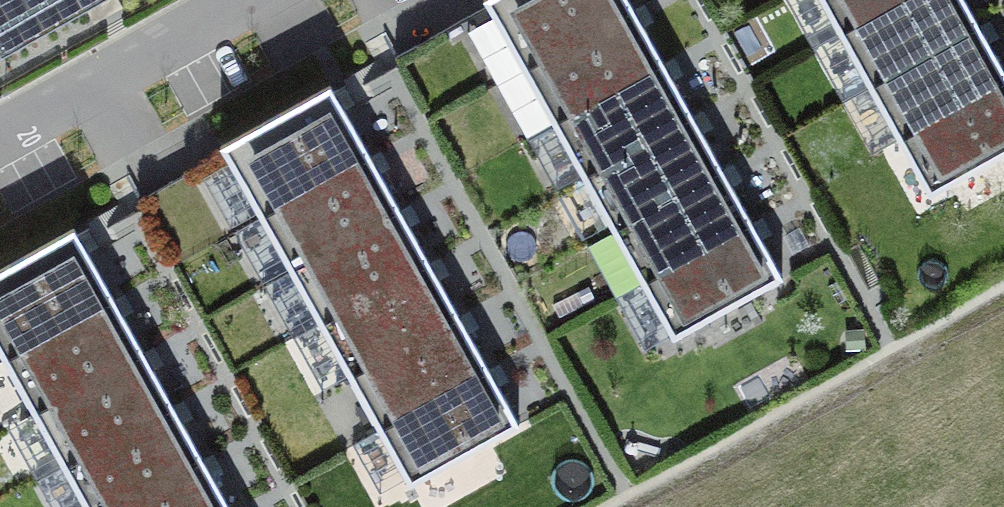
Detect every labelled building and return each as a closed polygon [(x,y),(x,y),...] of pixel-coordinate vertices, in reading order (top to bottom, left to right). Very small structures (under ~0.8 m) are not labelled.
[(4,47),(85,2),(88,7),(100,0),(0,0),(0,40),(4,47)] [(633,9),(628,0),(485,0),(524,71),(633,9)] [(840,34),(901,0),(821,0),(840,34)] [(840,34),(869,87),(979,26),(964,0),(901,0),(840,34)] [(640,21),(633,9),(524,71),(554,124),(663,63),(640,21)] [(979,26),(869,87),(899,140),(1003,82),(1003,71),(985,38),(979,26)] [(669,74),(663,63),(554,124),(583,177),(692,116),(669,74)] [(899,140),(930,196),(1003,154),(1003,82),(899,140)] [(260,217),(370,156),(330,85),(220,145),(260,217)] [(699,127),(692,116),(583,177),(613,230),(722,169),(699,127)] [(400,209),(370,156),(260,217),(290,270),(400,209)] [(729,181),(722,169),(613,230),(642,283),(752,222),(729,181)] [(429,263),(400,209),(290,270),(320,324),(429,263)] [(758,234),(752,222),(642,283),(673,339),(783,278),(758,234)] [(114,299),(74,228),(0,268),(0,353),(4,360),(114,299)] [(459,316),(429,263),(320,324),(350,377),(459,316)] [(143,352),(114,299),(4,360),(34,413),(143,352)] [(488,369),(459,316),(350,377),(379,430),(488,369)] [(173,406),(143,352),(34,413),(63,467),(173,406)] [(519,424),(488,369),(379,430),(410,486),(519,424)] [(173,406),(63,467),(86,506),(116,506),(202,459),(173,406)] [(202,459),(116,506),(229,506),(202,459)]
